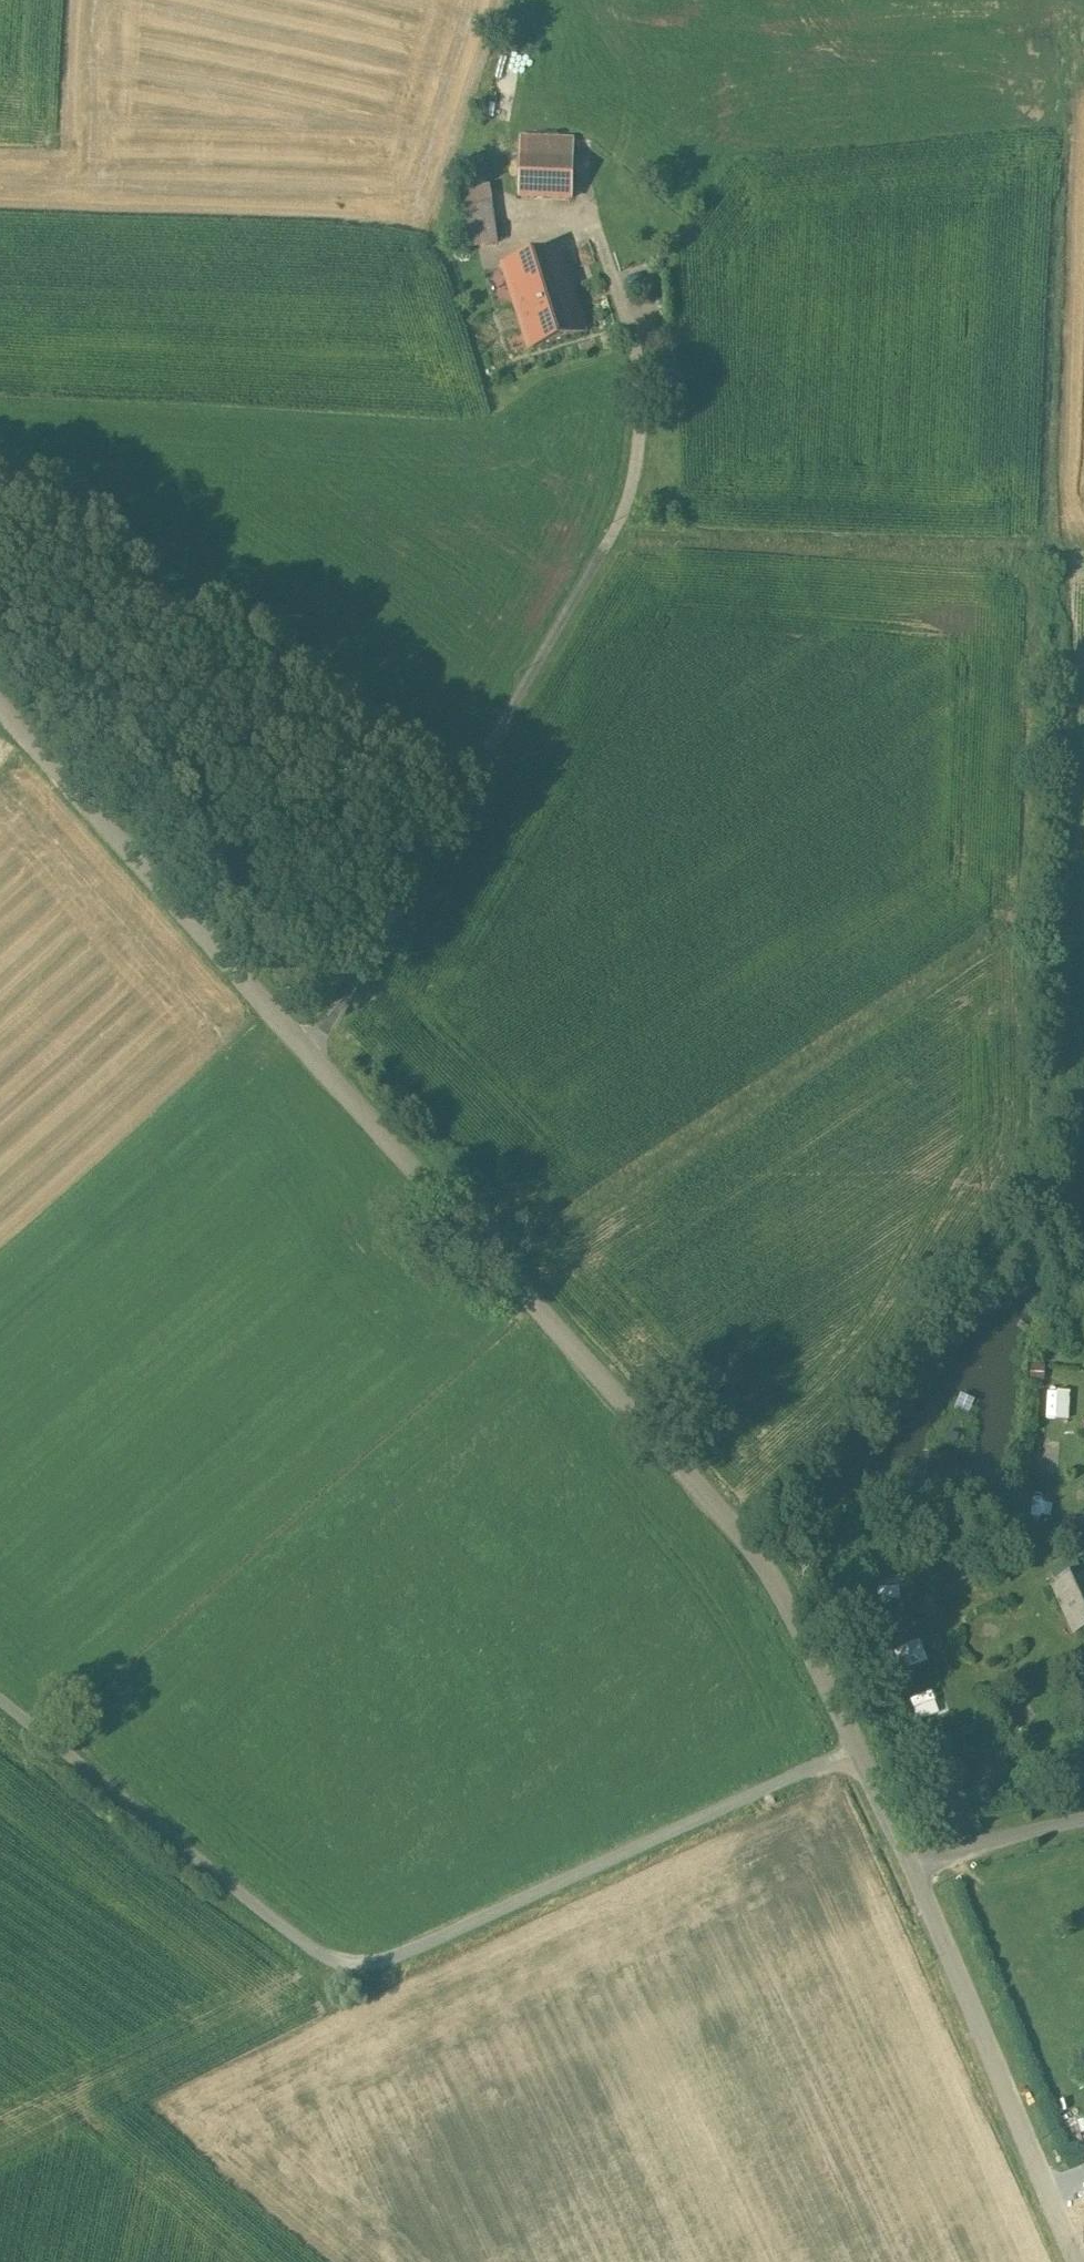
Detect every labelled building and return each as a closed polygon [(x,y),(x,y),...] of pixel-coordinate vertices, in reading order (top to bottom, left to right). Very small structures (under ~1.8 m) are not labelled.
[(573,138),(520,136),(518,196),(571,198),(573,138)] [(489,185),(459,189),(467,246),(497,242),(489,185)] [(559,249),(502,265),(528,348),(584,331),(559,249)] [(1049,1409),(1061,1410),(1062,1392),(1050,1391),(1049,1409)] [(1052,1583),(1075,1633),(1083,1629),(1083,1568),(1052,1583)] [(912,1595),(911,1572),(881,1574),(882,1597),(912,1595)] [(922,1635),(897,1644),(905,1667),(930,1658),(922,1635)] [(938,1698),(962,1689),(958,1678),(934,1687),(938,1698)] [(912,1695),(921,1717),(941,1709),(932,1687),(912,1695)] [(996,1760),(972,1767),(979,1791),(1003,1784),(996,1760)]
